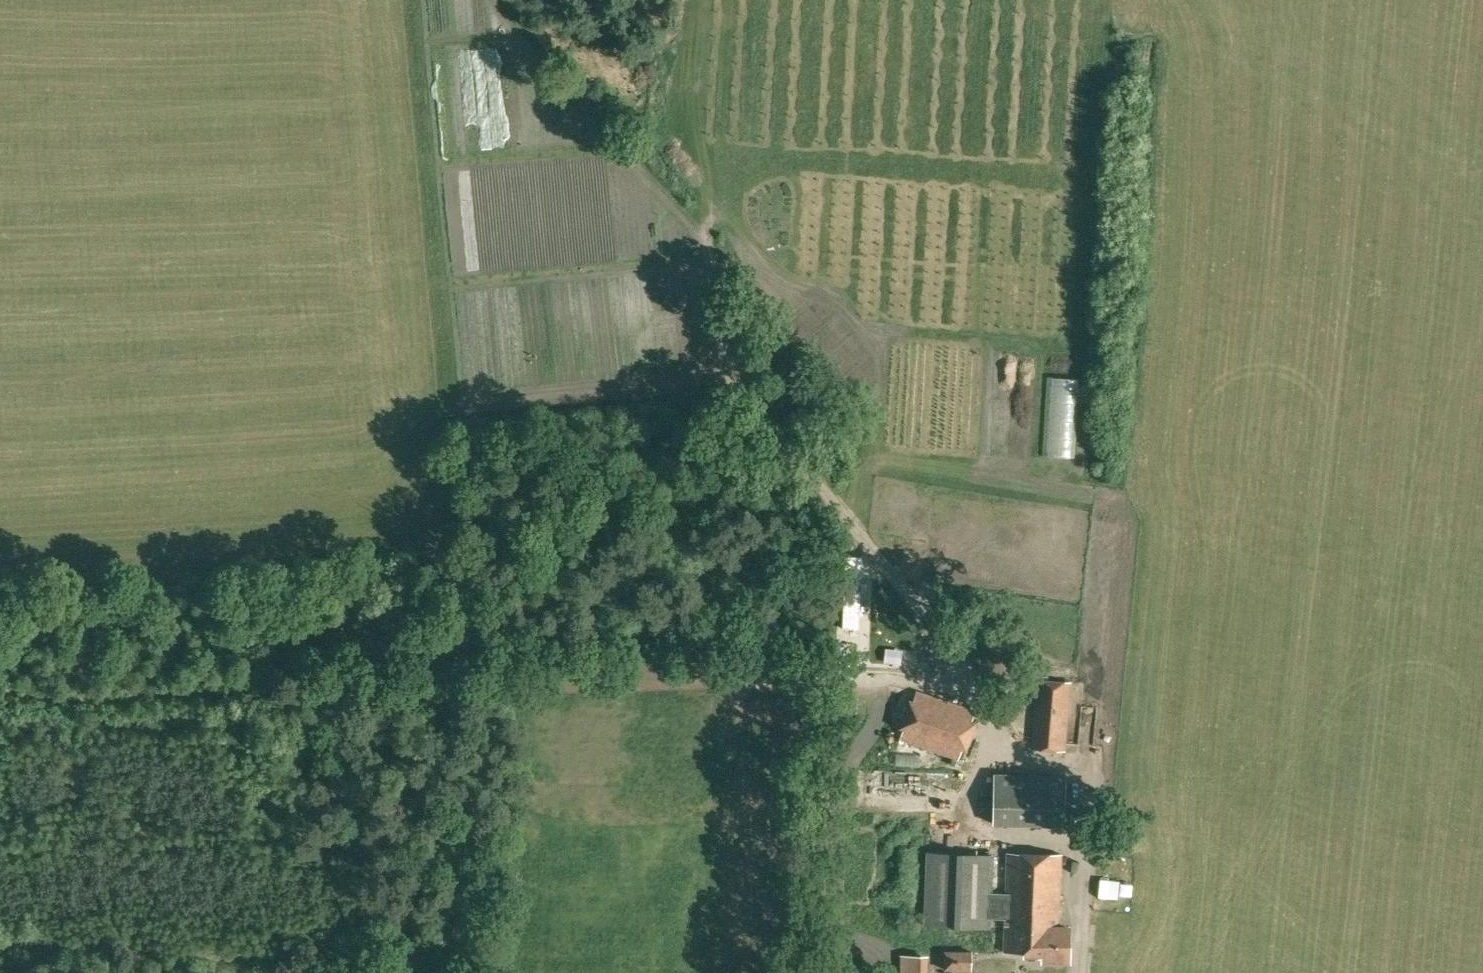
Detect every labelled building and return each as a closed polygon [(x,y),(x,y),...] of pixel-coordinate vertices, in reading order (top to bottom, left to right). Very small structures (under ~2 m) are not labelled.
[(858,629),(861,557),(846,556),(843,629),(858,629)] [(1073,682),(1036,679),(1031,749),(1032,749),(1033,747),(1065,750),(1065,751),(1067,751),(1073,682)] [(966,751),(977,721),(971,720),(975,708),(917,690),(914,699),(909,698),(899,728),(903,729),(900,739),(958,759),(961,749),(966,751)] [(1067,776),(994,774),(993,823),(1065,825),(1067,776)] [(1068,960),(1069,928),(1058,928),(1062,854),(1007,852),(1005,892),(990,892),(992,855),(928,852),(925,925),(989,927),(989,918),(1005,918),(1004,952),(1043,952),(1043,960),(1068,960)] [(971,970),(972,950),(945,950),(945,970),(971,970)] [(928,955),(902,955),(901,972),(928,972),(928,955)]
